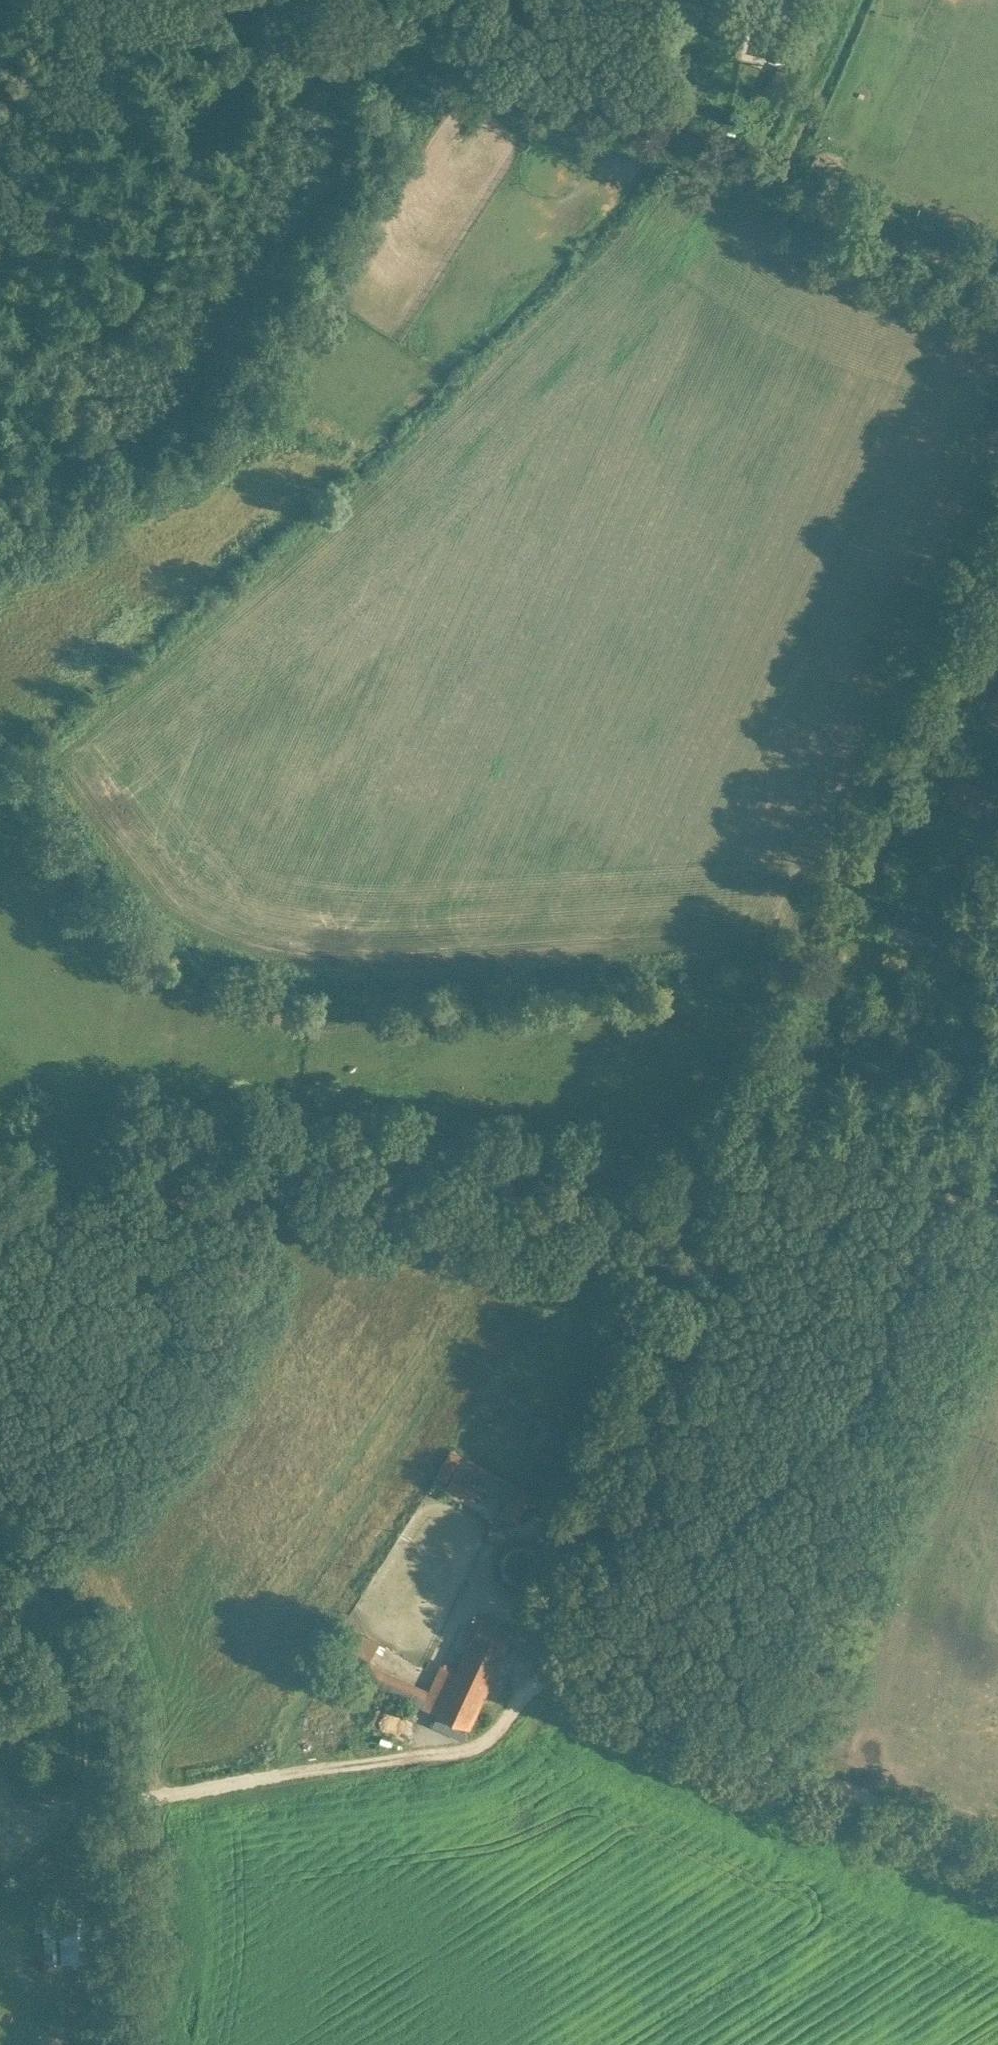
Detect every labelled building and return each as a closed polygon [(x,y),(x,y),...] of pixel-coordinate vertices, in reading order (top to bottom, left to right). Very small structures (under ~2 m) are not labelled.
[(765,56),(786,61),(792,29),(772,25),(765,56)] [(986,715),(997,722),(997,692),(986,715)] [(971,840),(987,850),(992,842),(977,832),(971,840)] [(365,1679),(470,1726),(506,1647),(507,1648),(514,1631),(475,1613),(465,1636),(471,1639),(458,1666),(445,1661),(443,1665),(440,1664),(428,1689),(373,1663),(365,1679)] [(336,1648),(365,1665),(378,1641),(349,1625),(336,1648)] [(55,1934),(55,1973),(76,1973),(76,1947),(87,1947),(87,1908),(63,1908),(63,1934),(55,1934)]
